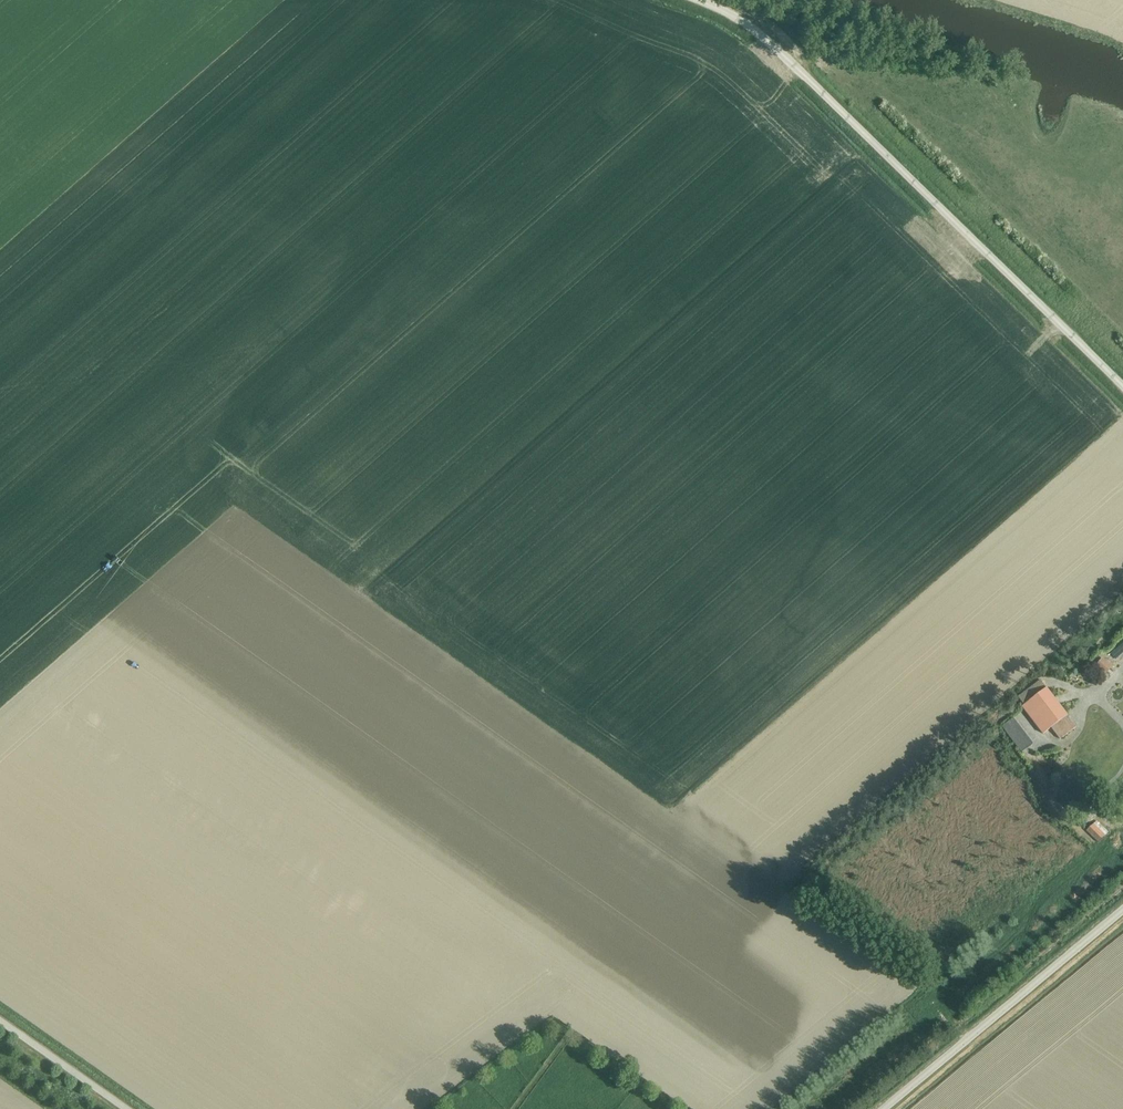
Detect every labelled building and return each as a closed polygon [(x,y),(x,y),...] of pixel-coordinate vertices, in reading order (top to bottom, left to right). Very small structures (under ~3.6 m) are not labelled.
[(1113,667),(1103,659),(1096,667),(1106,676),(1113,667)] [(1076,728),(1067,716),(1047,689),(1022,707),(1043,734),(1051,728),(1060,741),(1076,728)] [(1105,836),(1093,824),(1086,831),(1098,843),(1105,836)]
